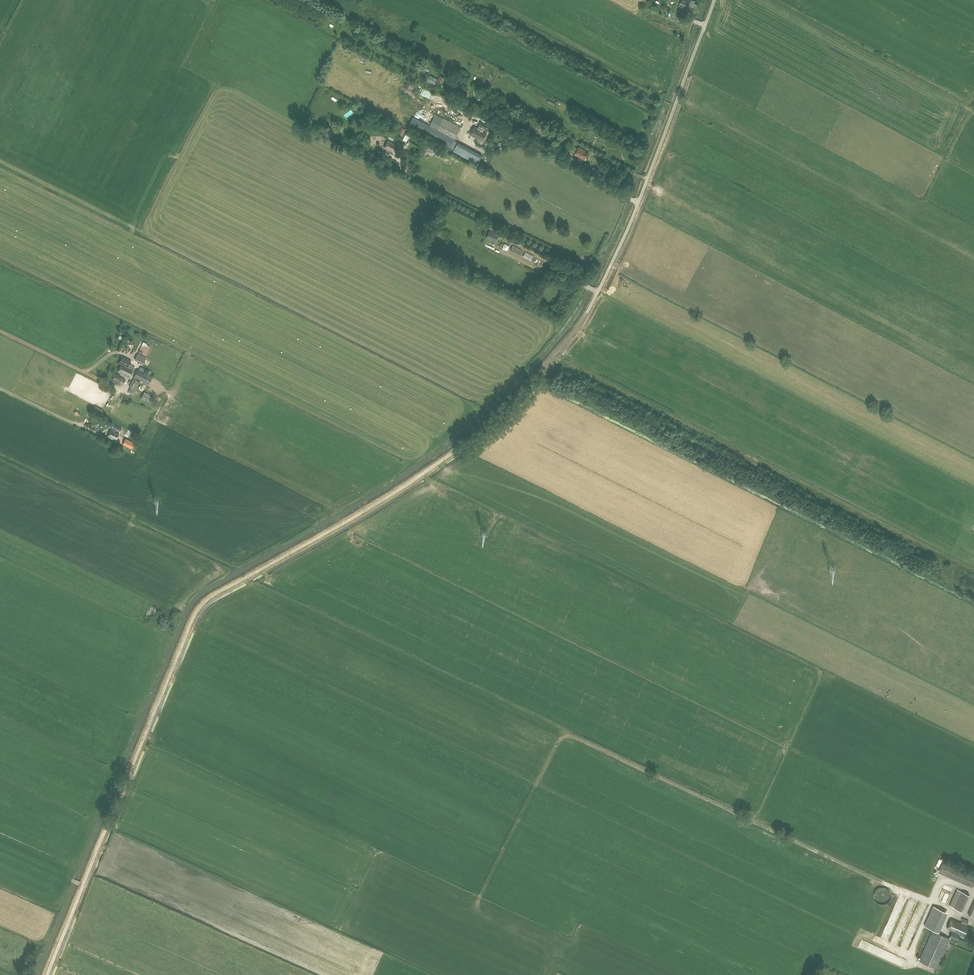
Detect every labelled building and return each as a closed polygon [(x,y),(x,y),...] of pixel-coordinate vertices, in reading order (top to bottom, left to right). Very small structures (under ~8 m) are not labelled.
[(679,5),(683,7),(683,8),(690,11),(695,0),(694,0),(687,0),(686,0),(682,0),(679,5)] [(676,21),(683,24),(686,19),(678,15),(676,21)] [(437,83),(436,82),(437,80),(438,79),(429,74),(424,83),(433,88),(437,83)] [(481,105),(471,101),(470,104),(479,109),(481,105)] [(460,117),(457,116),(455,119),(467,125),(471,117),(462,112),(460,117)] [(430,125),(425,135),(441,143),(450,148),(454,141),(461,127),(436,114),(430,125)] [(475,126),(470,135),(478,140),(479,139),(482,141),(487,134),(483,131),(485,128),(486,129),(488,126),(481,122),(478,128),(475,126)] [(384,148),(394,152),(398,145),(388,140),(384,148)] [(454,150),(468,158),(473,150),(458,142),(458,143),(454,150)] [(427,149),(437,155),(440,149),(430,143),(427,149)] [(579,147),(575,154),(584,159),(588,151),(579,147)] [(486,238),(496,242),(499,234),(490,230),(486,238)] [(513,245),(510,250),(519,255),(522,250),(513,245)] [(534,256),(526,252),(523,257),(531,261),(534,256)] [(138,352),(146,355),(151,346),(143,342),(138,352)] [(134,359),(143,364),(147,356),(138,352),(134,359)] [(123,356),(119,363),(127,367),(131,360),(123,356)] [(133,377),(148,384),(152,376),(138,368),(133,377)] [(113,379),(112,380),(112,381),(115,383),(116,382),(117,381),(122,383),(125,378),(125,377),(126,375),(129,377),(131,374),(119,369),(118,371),(120,373),(119,375),(115,373),(112,379),(113,379)] [(129,386),(130,387),(128,392),(133,394),(134,392),(135,393),(136,389),(140,381),(133,377),(129,386)] [(144,391),(141,398),(146,401),(150,394),(144,391)] [(105,413),(95,407),(93,411),(103,417),(105,413)] [(120,431),(122,427),(114,423),(111,429),(107,436),(115,440),(119,433),(115,431),(116,429),(120,431)] [(123,436),(118,446),(123,448),(124,445),(133,450),(137,443),(123,436)] [(943,861),(938,872),(973,887),(973,884),(973,875),(943,861)] [(962,911),(970,895),(957,889),(949,905),(962,911)] [(932,904),(924,925),(939,931),(947,910),(932,904)] [(915,912),(906,935),(912,937),(920,914),(915,912)] [(896,918),(889,914),(878,938),(886,941),(896,918)] [(966,925),(961,923),(952,919),(947,928),(965,936),(969,927),(966,925)] [(930,929),(918,960),(937,967),(947,941),(954,943),(957,936),(950,933),(948,936),(930,929)]
